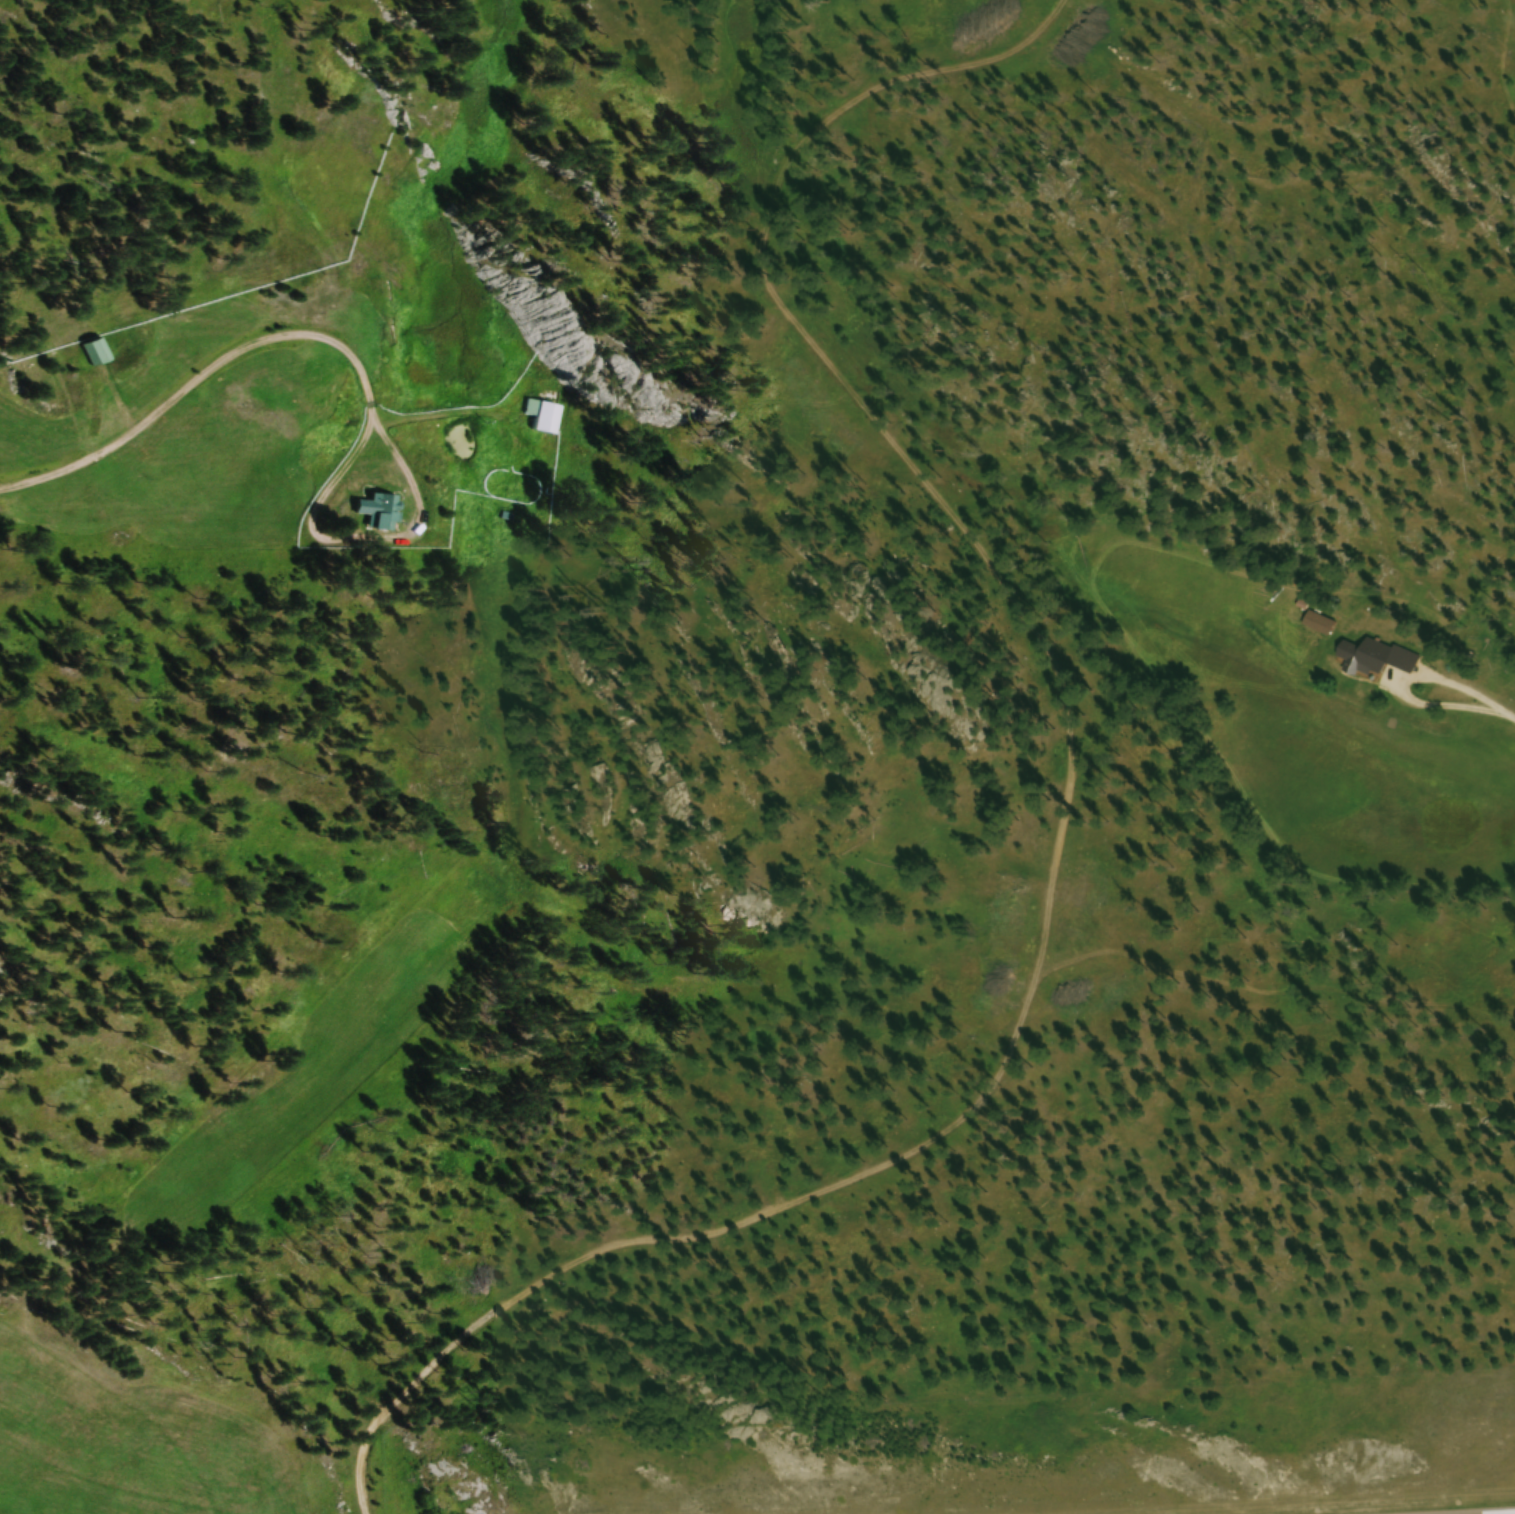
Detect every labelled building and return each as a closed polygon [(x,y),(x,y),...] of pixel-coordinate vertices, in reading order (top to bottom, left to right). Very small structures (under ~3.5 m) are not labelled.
[(112,362),(103,340),(85,347),(94,369),(112,362)] [(556,439),(562,410),(529,403),(526,418),(536,420),(533,434),(556,439)] [(356,503),(354,517),(371,518),(370,532),(394,534),(397,498),(370,496),(370,504),(356,503)] [(1363,649),(1344,644),(1340,660),(1350,663),(1346,676),(1360,680),(1362,671),(1385,677),(1388,667),(1412,674),(1417,655),(1366,641),(1363,649)]
